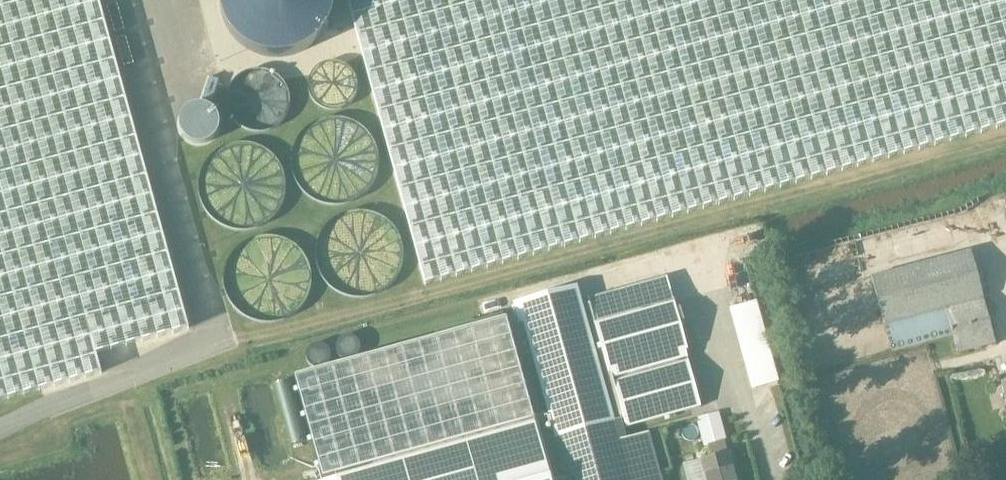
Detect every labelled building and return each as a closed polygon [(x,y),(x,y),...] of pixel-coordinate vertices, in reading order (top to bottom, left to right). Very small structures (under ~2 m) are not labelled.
[(101,373),(96,353),(189,328),(99,0),(0,0),(0,400),(101,373)] [(424,284),(1005,125),(1005,0),(346,0),(424,284)] [(198,36),(159,39),(160,57),(199,54),(198,36)] [(356,91),(356,84),(354,76),(349,70),(343,66),(336,63),(328,63),(321,66),(315,70),(310,76),(308,84),(308,91),(310,99),(315,105),(321,109),(328,112),(336,112),(343,109),(349,105),(354,99),(356,91)] [(228,95),(227,104),(228,113),(232,121),(239,127),(246,131),(255,133),(264,133),(272,130),(279,124),(284,117),(287,109),(288,100),(286,92),(282,84),(276,78),(268,73),(260,71),(251,72),(243,75),(236,80),(231,87),(228,95)] [(184,111),(183,112),(182,114),(181,116),(181,117),(180,120),(180,122),(180,126),(180,127),(180,129),(181,132),(182,134),(184,136),(184,137),(186,139),(187,140),(189,141),(190,141),(191,142),(193,143),(197,144),(198,144),(200,144),(201,144),(203,144),(204,143),(205,143),(207,143),(209,142),(210,141),(211,141),(212,140),(213,138),(214,138),(215,137),(216,136),(217,135),(218,133),(218,132),(219,130),(219,129),(220,127),(220,126),(220,124),(220,123),(220,122),(220,121),(220,120),(219,118),(219,117),(218,116),(218,115),(217,113),(216,112),(215,110),(214,109),(212,108),(212,107),(211,107),(209,106),(207,105),(205,104),(204,104),(203,104),(200,103),(198,104),(196,104),(195,104),(193,104),(192,105),(190,106),(189,107),(187,108),(185,109),(184,111)] [(378,163),(376,152),(372,142),(366,134),(358,127),(349,123),(338,121),(328,121),(318,124),(309,129),(301,136),(296,145),(292,155),(291,165),(293,176),(298,186),(305,194),(314,201),(324,205),(335,206),(346,204),(356,200),(365,193),(372,184),(376,174),(378,163)] [(285,183),(283,173),(278,163),(271,155),(263,149),(253,145),(242,144),(232,145),(222,148),(213,154),(206,162),(201,171),(198,181),(198,191),(200,202),(204,212),(211,220),(220,226),(230,231),(240,232),(251,231),(261,228),(270,222),(278,214),(283,204),(285,194),(285,183)] [(402,254),(401,243),(396,234),(390,225),(381,219),(372,214),(361,212),(351,213),(341,216),(332,221),(324,229),(318,238),(315,248),(314,258),(316,269),(320,278),(327,287),(335,293),(345,298),(355,300),(366,299),(376,296),(385,291),(393,283),(398,274),(402,264),(402,254)] [(310,275),(308,264),(303,255),(296,247),(287,241),(277,238),(266,237),(256,238),(246,242),(237,248),(230,256),(226,265),(223,276),(223,286),(226,296),(231,306),(238,314),(247,320),(257,324),(267,325),(278,323),(288,319),(296,313),(303,305),(308,296),(311,285),(310,275)] [(944,308),(981,298),(968,250),(870,276),(884,325),(944,308)] [(944,308),(956,353),(994,343),(981,298),(944,308)] [(672,304),(594,325),(607,375),(612,373),(627,430),(701,408),(688,363),(688,364),(684,352),(686,351),(672,304)] [(581,308),(522,324),(556,440),(613,424),(581,308)] [(295,384),(323,479),(352,479),(535,427),(505,323),(295,384)] [(694,416),(700,441),(723,435),(717,410),(694,416)] [(556,440),(567,479),(656,479),(644,437),(620,443),(615,425),(614,426),(613,424),(556,440)] [(535,427),(352,479),(551,479),(535,427)] [(727,452),(725,452),(722,441),(708,444),(711,456),(699,459),(705,479),(734,479),(727,452)]
